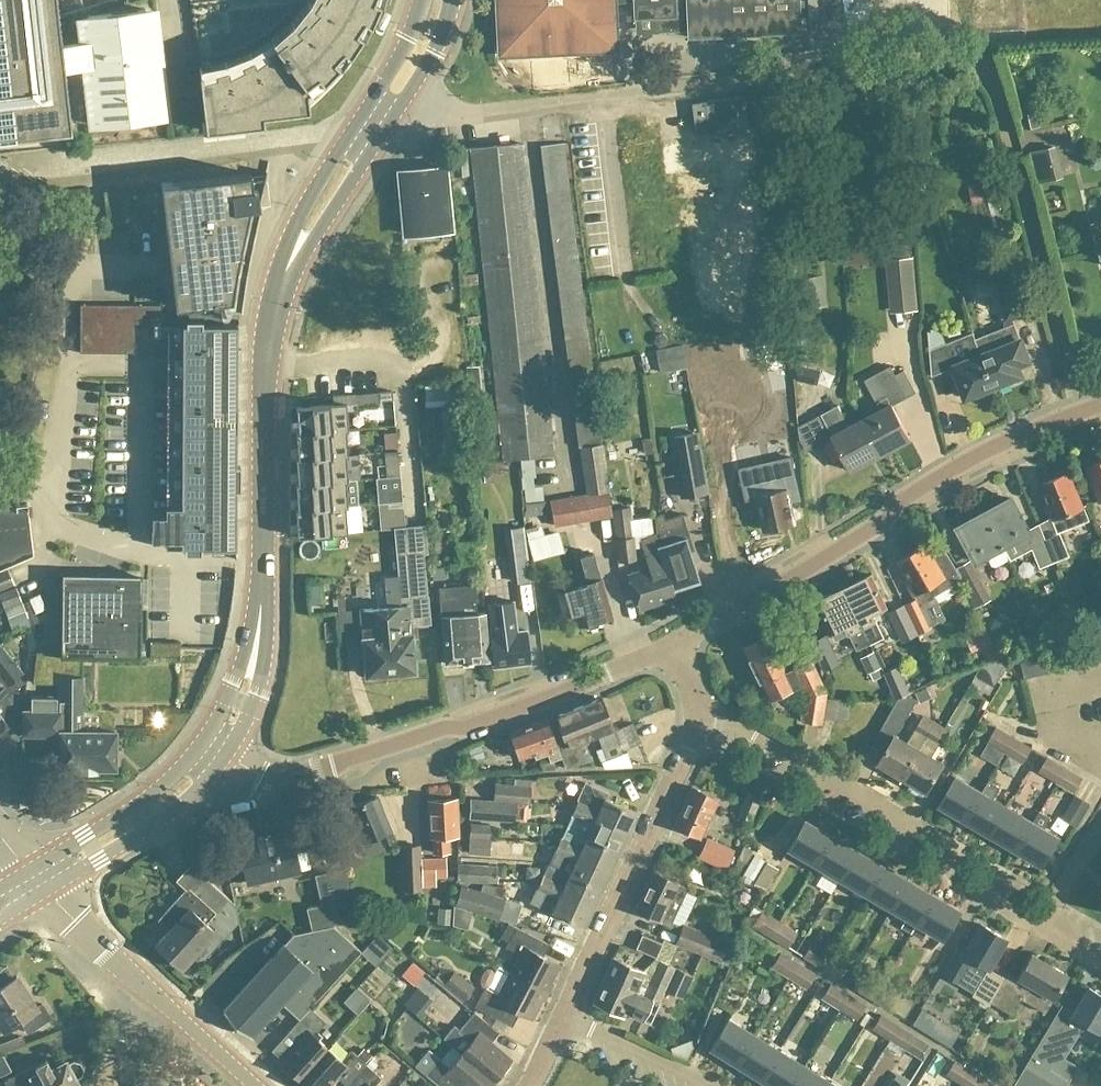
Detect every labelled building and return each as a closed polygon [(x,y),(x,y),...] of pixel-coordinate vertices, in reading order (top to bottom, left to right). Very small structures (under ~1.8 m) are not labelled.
[(70,132),(63,71),(93,68),(100,128),(157,122),(144,11),(88,17),(92,52),(62,56),(55,0),(0,0),(0,140),(70,132)] [(190,3),(205,132),(227,129),(228,130),(242,128),(242,127),(263,125),(262,116),(263,116),(263,117),(278,115),(278,114),(308,111),(306,93),(309,91),(311,93),(324,84),(322,81),(337,66),(340,68),(351,56),(349,54),(360,36),(363,38),(372,25),(370,23),(378,3),(381,5),(383,0),(213,0),(190,3)] [(503,54),(614,49),(612,5),(624,5),(624,4),(635,4),(635,20),(659,19),(659,33),(689,32),(689,39),(801,35),(800,0),(500,0),(503,54)] [(986,54),(994,52),(992,44),(984,46),(986,54)] [(745,98),(692,105),(696,136),(749,130),(745,98)] [(579,450),(586,496),(609,492),(602,446),(601,446),(564,144),(539,148),(578,449),(579,450)] [(499,462),(550,458),(521,145),(470,149),(499,462)] [(1031,155),(1039,185),(1052,181),(1048,169),(1057,167),(1053,150),(1031,155)] [(219,311),(239,308),(239,309),(240,309),(244,277),(249,252),(258,208),(269,207),(266,182),(264,182),(268,164),(267,163),(263,182),(251,183),(250,175),(102,193),(106,228),(165,221),(176,308),(176,326),(181,326),(180,507),(165,507),(165,516),(150,516),(150,542),(180,542),(180,549),(212,549),(212,554),(224,554),(224,550),(235,550),(234,561),(235,561),(236,367),(237,346),(238,323),(237,323),(237,325),(221,325),(219,311)] [(449,232),(443,169),(399,174),(405,236),(449,232)] [(765,194),(721,199),(724,221),(768,216),(765,194)] [(846,266),(869,264),(868,247),(844,249),(846,266)] [(888,293),(915,291),(912,260),(886,262),(888,293)] [(1017,273),(993,280),(993,282),(994,281),(1005,322),(1029,316),(1017,273)] [(802,310),(824,307),(820,277),(798,280),(802,310)] [(976,309),(986,332),(1006,324),(996,301),(976,309)] [(160,307),(80,306),(79,354),(134,354),(134,324),(160,325),(160,307)] [(1021,377),(1017,367),(1028,363),(1020,342),(1019,342),(1013,326),(974,342),(980,357),(981,357),(994,390),(1009,384),(1010,382),(1021,377)] [(994,390),(981,357),(980,357),(974,342),(971,334),(928,352),(931,379),(953,370),(956,378),(950,381),(956,396),(962,394),(965,400),(976,395),(979,397),(994,390)] [(683,347),(656,352),(661,374),(687,369),(683,347)] [(474,464),(488,463),(478,368),(465,369),(474,464)] [(880,413),(861,423),(879,457),(909,441),(891,408),(915,395),(903,373),(894,377),(890,369),(864,383),(880,413)] [(427,406),(452,405),(451,384),(426,385),(427,406)] [(391,393),(377,394),(378,403),(392,402),(391,393)] [(355,396),(331,398),(332,406),(345,405),(346,414),(356,414),(356,410),(355,396)] [(295,435),(296,436),(348,432),(346,414),(345,405),(332,406),(296,409),(298,434),(295,435)] [(879,457),(861,423),(849,429),(838,408),(808,424),(820,445),(832,439),(850,473),(879,457)] [(461,412),(442,413),(445,446),(464,445),(461,412)] [(348,432),(296,436),(298,460),(295,460),(295,462),(347,457),(345,433),(348,432)] [(672,439),(682,500),(702,496),(692,435),(672,439)] [(345,458),(348,458),(347,457),(295,462),(297,486),(295,486),(295,487),(347,483),(345,458)] [(791,459),(739,470),(746,502),(757,499),(764,532),(794,525),(790,505),(801,502),(791,459)] [(1087,468),(1098,504),(1100,503),(1100,463),(1087,468)] [(1058,533),(1070,529),(1088,522),(1069,474),(1066,476),(1064,472),(1052,477),(1053,481),(1040,486),(1049,507),(1046,508),(1051,521),(1039,527),(1049,549),(1050,549),(1055,563),(1068,558),(1058,533)] [(297,511),(295,511),(295,513),(347,509),(345,484),(347,483),(295,487),(297,511)] [(554,526),(588,520),(584,499),(550,504),(554,526)] [(1003,548),(1008,561),(1009,561),(1010,561),(1031,550),(1039,570),(1055,563),(1050,549),(1049,549),(1039,527),(1028,532),(1011,500),(985,515),(1003,548)] [(27,507),(0,510),(0,571),(6,569),(32,557),(27,507)] [(297,539),(303,539),(347,535),(347,533),(345,509),(347,509),(295,513),(297,539)] [(630,509),(612,511),(617,556),(618,565),(636,562),(635,551),(643,550),(643,549),(656,545),(653,536),(651,519),(632,522),(630,509)] [(656,545),(657,545),(657,547),(655,548),(656,552),(661,569),(663,568),(673,600),(675,599),(673,593),(699,584),(684,537),(689,536),(682,515),(665,521),(663,515),(654,518),(656,535),(653,536),(656,545)] [(976,562),(986,557),(992,567),(996,568),(1008,561),(1003,548),(985,515),(958,529),(976,562)] [(402,627),(410,626),(430,625),(428,598),(426,599),(423,556),(427,555),(425,529),(394,532),(398,578),(402,627)] [(958,567),(971,560),(961,541),(948,547),(958,567)] [(657,545),(656,545),(643,550),(650,571),(628,578),(639,611),(673,600),(663,568),(661,569),(656,552),(655,548),(657,547),(657,545)] [(930,556),(925,547),(898,563),(909,582),(907,584),(916,601),(902,609),(917,637),(932,629),(920,608),(934,601),(932,597),(961,581),(942,549),(930,556)] [(598,622),(611,618),(601,581),(600,581),(593,556),(579,560),(587,587),(556,596),(563,618),(578,614),(581,627),(585,626),(589,629),(596,627),(598,622)] [(991,602),(970,563),(957,569),(978,608),(991,602)] [(6,569),(0,571),(0,592),(14,586),(8,574),(6,569)] [(844,589),(870,645),(883,639),(876,623),(876,622),(873,616),(886,610),(871,577),(844,589)] [(388,610),(360,612),(366,677),(414,673),(410,626),(402,627),(398,578),(385,579),(388,610)] [(138,579),(87,579),(60,579),(60,655),(60,657),(81,657),(138,658),(138,579)] [(440,590),(442,618),(441,618),(445,666),(488,662),(484,615),(475,615),(473,588),(440,590)] [(844,589),(817,602),(832,635),(835,641),(848,635),(849,635),(856,651),(870,645),(844,589)] [(16,590),(0,596),(0,601),(4,611),(21,604),(16,590)] [(35,615),(45,610),(39,596),(29,601),(35,615)] [(493,669),(529,665),(525,633),(516,634),(513,603),(485,606),(493,669)] [(27,620),(21,604),(3,611),(9,627),(27,620)] [(917,637),(902,609),(888,616),(903,644),(917,637)] [(986,630),(966,640),(975,658),(995,648),(986,630)] [(743,649),(755,672),(753,677),(756,682),(760,684),(769,702),(801,686),(806,697),(802,723),(822,726),(827,695),(812,664),(795,673),(788,658),(783,660),(771,636),(759,642),(758,639),(745,645),(747,648),(743,649)] [(823,673),(839,666),(826,637),(810,645),(823,673)] [(1094,663),(1100,662),(1100,644),(1100,638),(1088,641),(1094,663)] [(1094,663),(1088,641),(1077,644),(1082,666),(1094,663)] [(167,646),(168,659),(186,658),(185,644),(167,646)] [(1065,646),(1071,669),(1082,666),(1077,644),(1065,646)] [(1054,649),(1059,672),(1071,669),(1065,646),(1054,649)] [(1042,652),(1048,675),(1059,672),(1054,649),(1042,652)] [(6,726),(3,723),(15,714),(2,698),(20,683),(16,679),(20,675),(1,651),(0,652),(0,731),(6,726)] [(1031,655),(1036,677),(1048,675),(1042,652),(1031,655)] [(1036,677),(1031,655),(1019,658),(1024,680),(1036,677)] [(60,657),(58,679),(81,679),(81,657),(60,657)] [(980,671),(975,679),(994,689),(1010,661),(980,671)] [(115,770),(115,732),(82,732),(82,679),(81,679),(58,679),(58,684),(58,698),(58,736),(57,770),(76,770),(76,772),(96,772),(96,770),(115,770)] [(896,701),(908,695),(905,687),(892,693),(896,701)] [(22,736),(58,736),(58,698),(29,698),(29,712),(22,712),(22,736)] [(906,698),(898,701),(880,732),(892,739),(895,735),(897,736),(916,702),(910,698),(906,698)] [(576,710),(589,740),(596,737),(606,762),(622,755),(612,731),(599,700),(597,701),(576,710)] [(583,743),(589,740),(576,710),(558,717),(557,717),(555,718),(565,742),(556,746),(565,770),(591,763),(583,743)] [(876,769),(900,784),(919,751),(934,725),(925,719),(909,746),(895,737),(876,769)] [(550,763),(560,759),(546,721),(510,735),(519,761),(534,755),(535,760),(547,755),(550,763)] [(634,723),(614,732),(623,753),(643,744),(634,723)] [(934,725),(919,751),(900,784),(925,798),(943,766),(931,759),(939,746),(936,744),(944,731),(934,725)] [(996,730),(986,745),(987,746),(1004,756),(1013,740),(996,730)] [(1013,740),(1004,756),(1007,757),(1021,765),(1022,766),(1031,751),(1013,740)] [(1056,785),(1064,770),(1046,760),(1038,774),(1056,785)] [(1082,781),(1064,770),(1056,785),(1074,795),(1082,781)] [(940,806),(966,821),(982,794),(956,779),(940,806)] [(989,783),(982,794),(966,821),(991,836),(1007,809),(994,801),(1001,790),(989,783)] [(494,801),(516,803),(529,804),(530,787),(495,785),(494,801)] [(574,810),(575,810),(626,834),(635,815),(606,801),(608,796),(585,785),(574,810)] [(717,801),(691,789),(673,827),(699,840),(717,801)] [(751,823),(761,799),(747,795),(737,818),(751,823)] [(382,849),(394,844),(375,798),(347,810),(361,844),(378,838),(382,849)] [(448,838),(457,837),(455,800),(427,801),(429,838),(432,838),(433,854),(449,854),(448,838)] [(485,821),(514,822),(516,803),(494,801),(486,801),(485,821)] [(517,807),(518,823),(532,822),(531,806),(517,807)] [(1033,824),(1007,809),(991,836),(1017,851),(1033,824)] [(586,839),(586,838),(618,853),(626,834),(575,810),(574,810),(570,819),(571,819),(566,830),(586,839)] [(1033,824),(1017,851),(1043,866),(1059,840),(1043,830),(1049,820),(1039,814),(1033,824)] [(787,850),(814,866),(829,839),(803,823),(787,850)] [(469,839),(489,841),(490,826),(470,825),(469,839)] [(557,848),(609,872),(618,853),(586,838),(586,839),(566,830),(561,840),(561,839),(557,848)] [(247,885),(297,874),(289,835),(270,839),(269,837),(258,840),(258,842),(239,846),(247,885)] [(488,855),(489,841),(469,839),(468,854),(488,855)] [(735,852),(706,839),(697,860),(726,872),(735,852)] [(839,880),(855,854),(829,839),(814,866),(839,880)] [(420,891),(418,848),(402,848),(404,892),(420,891)] [(554,856),(549,866),(569,875),(569,876),(600,890),(609,872),(557,848),(553,856),(554,856)] [(737,881),(750,857),(752,853),(743,848),(730,878),(737,881)] [(839,880),(865,895),(880,869),(855,854),(839,880)] [(753,882),(765,863),(754,856),(742,876),(753,882)] [(445,859),(420,860),(421,889),(435,888),(434,879),(446,879),(445,859)] [(497,868),(457,866),(456,883),(497,885),(497,868)] [(591,909),(600,890),(569,876),(569,875),(549,866),(544,877),(543,877),(539,886),(591,909)] [(205,926),(228,901),(191,868),(178,882),(187,890),(164,914),(165,915),(166,914),(177,923),(155,947),(181,971),(195,956),(203,963),(222,942),(205,926)] [(890,910),(906,883),(880,869),(865,895),(890,910)] [(329,906),(333,927),(348,913),(344,870),(315,877),(322,907),(329,906)] [(687,889),(652,873),(634,912),(670,928),(687,889)] [(900,929),(910,935),(931,898),(906,883),(890,910),(906,919),(900,929)] [(582,929),(591,909),(539,886),(530,905),(550,914),(582,929)] [(462,888),(456,907),(497,919),(514,924),(520,905),(501,900),(480,893),(462,888)] [(920,941),(926,931),(942,941),(958,914),(931,898),(910,935),(920,941)] [(779,923),(761,912),(752,928),(769,939),(779,923)] [(797,934),(779,923),(769,939),(787,950),(797,934)] [(510,973),(546,993),(560,967),(542,958),(549,946),(515,929),(507,925),(500,939),(509,943),(506,949),(519,956),(510,973)] [(726,944),(683,926),(676,945),(719,962),(726,944)] [(1005,982),(1003,981),(988,972),(1005,942),(980,927),(964,956),(958,953),(944,978),(957,985),(971,962),(987,971),(972,997),(988,1006),(989,1004),(992,1005),(1005,982)] [(332,928),(292,936),(224,1012),(224,1011),(222,1012),(234,1028),(251,1038),(252,1037),(281,1005),(299,1021),(360,954),(332,928)] [(644,973),(613,959),(602,982),(621,990),(622,986),(652,1001),(659,1004),(665,992),(682,1000),(692,977),(668,967),(678,947),(664,940),(650,971),(644,973)] [(819,970),(829,955),(811,943),(802,959),(819,970)] [(788,980),(798,965),(780,954),(770,970),(788,980)] [(847,966),(829,955),(819,970),(837,981),(847,966)] [(1005,982),(992,1005),(1011,1016),(1020,1001),(1044,1015),(1052,1001),(1053,1001),(1066,977),(1030,956),(1017,979),(1008,974),(1003,981),(1005,982)] [(815,975),(798,965),(788,980),(805,991),(815,975)] [(427,994),(437,981),(419,966),(408,979),(427,994)] [(3,1032),(18,1021),(26,1034),(50,1019),(40,1004),(35,1008),(16,978),(14,979),(8,983),(0,973),(0,1027),(3,1032)] [(532,1021),(546,993),(510,973),(498,996),(485,990),(474,1009),(512,1029),(519,1015),(532,1021)] [(445,985),(464,1000),(472,989),(454,975),(445,985)] [(853,990),(870,1001),(880,986),(862,975),(853,990)] [(602,982),(592,1004),(623,1019),(625,1014),(642,1022),(648,1009),(655,1012),(659,1004),(652,1001),(622,986),(621,990),(602,982)] [(821,1001),(838,1012),(848,996),(830,985),(821,1001)] [(897,996),(880,986),(870,1001),(888,1012),(897,996)] [(1015,1085),(1066,1085),(1076,1068),(1064,1060),(1078,1037),(1091,1044),(1097,1033),(1098,1034),(1100,1028),(1100,997),(1088,989),(1073,1014),(1061,1007),(1024,1069),(1015,1085)] [(417,995),(411,1011),(424,1016),(431,1000),(417,995)] [(866,1007),(848,996),(838,1012),(856,1023),(866,1007)] [(291,1075),(298,1081),(326,1050),(313,1038),(325,1024),(310,1010),(287,1035),(296,1043),(278,1063),(282,1067),(280,1070),(289,1077),(291,1075)] [(443,1040),(453,1048),(493,1082),(500,1074),(503,1076),(510,1067),(507,1065),(511,1061),(490,1044),(498,1034),(474,1014),(458,1032),(453,1028),(443,1040)] [(881,1017),(871,1032),(889,1042),(899,1027),(881,1017)] [(423,1050),(434,1031),(414,1020),(403,1039),(423,1050)] [(736,1065),(753,1037),(728,1022),(727,1021),(710,1049),(736,1065)] [(899,1027),(889,1042),(923,1062),(930,1051),(929,1046),(899,1027)] [(736,1065),(761,1081),(778,1053),(753,1037),(736,1065)] [(493,1082),(453,1048),(441,1063),(428,1052),(414,1068),(436,1085),(490,1085),(493,1082)] [(365,1066),(350,1052),(340,1063),(326,1050),(298,1081),(303,1085),(330,1085),(336,1079),(343,1085),(346,1085),(365,1066)] [(412,1075),(393,1051),(377,1063),(394,1085),(398,1085),(412,1075)] [(769,1085),(792,1085),(803,1068),(778,1053),(761,1081),(769,1085)] [(83,1071),(79,1064),(72,1062),(66,1065),(65,1063),(51,1071),(46,1061),(4,1083),(6,1085),(71,1085),(76,1084),(74,1081),(81,1077),(83,1071)] [(958,1085),(964,1085),(972,1073),(954,1063),(944,1077),(958,1085)] [(381,1080),(365,1066),(346,1085),(375,1085),(381,1080)] [(828,1084),(803,1068),(792,1085),(827,1085),(828,1084)] [(964,1085),(988,1085),(989,1084),(972,1073),(964,1085)] [(161,1075),(151,1085),(173,1085),(161,1075)]
